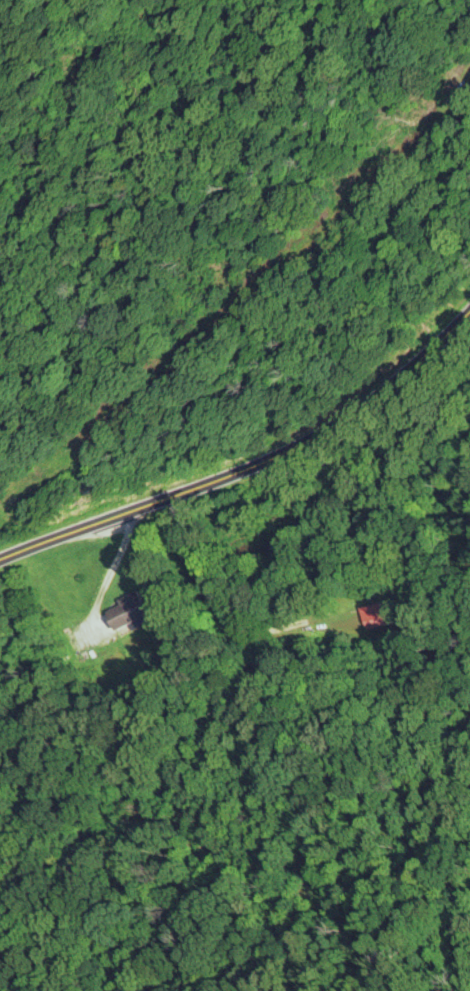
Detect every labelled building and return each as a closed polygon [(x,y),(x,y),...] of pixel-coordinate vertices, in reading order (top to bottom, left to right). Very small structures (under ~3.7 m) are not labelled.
[(108,606),(118,630),(151,615),(141,591),(108,606)] [(394,624),(390,602),(362,607),(366,629),(394,624)]
